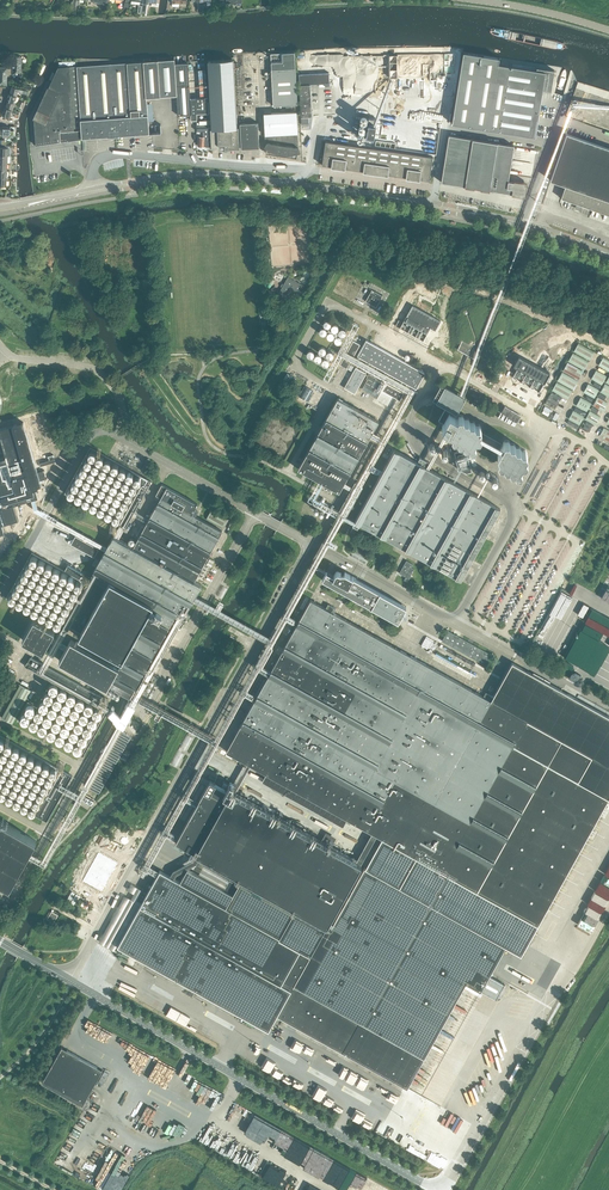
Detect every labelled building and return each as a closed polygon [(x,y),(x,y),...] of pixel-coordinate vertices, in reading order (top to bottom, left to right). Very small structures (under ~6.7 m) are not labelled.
[(142,12),(146,13),(147,4),(148,4),(149,2),(157,3),(158,0),(144,0),(143,3),(143,6),(142,6),(142,12)] [(192,0),(197,0),(197,8),(197,12),(200,12),(200,8),(200,0),(192,0)] [(200,8),(200,12),(204,12),(204,5),(207,5),(207,0),(211,0),(200,0),(200,8)] [(298,104),(295,52),(271,54),(274,106),(298,104)] [(551,91),(555,71),(555,70),(537,67),(536,69),(499,63),(500,57),(464,52),(452,123),(535,136),(543,90),(551,91)] [(22,56),(13,56),(13,68),(8,67),(0,67),(0,84),(7,84),(8,74),(12,74),(21,74),(21,71),(22,56)] [(175,59),(111,64),(116,136),(149,133),(146,133),(146,127),(149,127),(147,97),(177,95),(175,64),(175,63),(175,59)] [(212,129),(238,128),(234,60),(232,60),(209,61),(212,129)] [(188,63),(175,64),(177,95),(179,115),(180,115),(186,115),(191,114),(190,98),(188,63)] [(77,66),(82,138),(115,136),(116,136),(111,64),(77,66)] [(82,138),(77,66),(70,67),(70,66),(58,67),(34,119),(36,145),(61,142),(61,141),(62,141),(62,142),(75,140),(74,139),(82,138)] [(330,72),(299,74),(302,124),(309,124),(309,117),(312,117),(311,84),(325,83),(326,86),(330,86),(330,72)] [(12,86),(10,94),(17,95),(18,92),(28,94),(29,91),(19,88),(12,86)] [(10,94),(8,100),(15,102),(17,95),(10,94)] [(209,97),(196,98),(197,119),(197,128),(210,127),(210,123),(212,123),(210,98),(209,98),(209,97)] [(8,100),(6,108),(13,110),(15,102),(8,100)] [(6,108),(4,115),(11,117),(12,113),(16,114),(15,117),(18,118),(20,112),(13,110),(6,108)] [(299,146),(296,111),(276,112),(264,113),(266,142),(268,142),(266,153),(276,154),(297,157),(299,146)] [(367,117),(363,139),(373,140),(376,118),(367,117)] [(241,149),(259,148),(258,123),(240,123),(241,149)] [(3,135),(3,137),(15,138),(15,130),(11,129),(11,127),(3,126),(3,135)] [(210,127),(197,128),(197,131),(204,131),(203,137),(199,137),(198,146),(206,146),(206,140),(209,140),(210,127)] [(238,128),(212,129),(211,129),(211,140),(211,146),(211,148),(219,147),(219,145),(225,144),(225,149),(238,149),(240,149),(239,127),(238,128)] [(550,180),(551,180),(566,185),(562,198),(578,204),(582,205),(592,208),(608,214),(608,148),(567,133),(550,180)] [(449,135),(442,182),(466,186),(475,187),(481,188),(490,190),(512,193),(524,195),(526,183),(514,181),(509,180),(509,179),(510,174),(512,160),(512,159),(514,145),(449,135)] [(337,143),(326,141),(322,165),(333,166),(337,143)] [(347,144),(337,143),(333,166),(344,168),(347,144)] [(358,146),(347,144),(344,168),(355,169),(358,146)] [(369,147),(358,146),(355,169),(365,171),(369,147)] [(379,149),(369,147),(365,171),(376,173),(379,149)] [(387,174),(390,150),(379,149),(376,173),(387,174)] [(401,152),(390,150),(387,174),(397,176),(401,152)] [(412,153),(401,152),(397,176),(408,177),(412,153)] [(422,155),(412,153),(408,177),(419,179),(422,155)] [(433,156),(422,155),(419,179),(430,180),(433,156)] [(304,286),(288,277),(284,285),(282,284),(281,287),(282,287),(277,297),(293,307),(304,286)] [(376,307),(383,295),(372,289),(366,301),(376,307)] [(435,331),(441,321),(436,318),(413,305),(400,328),(401,329),(423,341),(430,328),(435,331)] [(426,372),(379,346),(366,339),(362,346),(358,355),(367,360),(363,368),(381,378),(385,371),(413,386),(417,388),(426,372)] [(347,368),(359,346),(360,344),(353,340),(350,346),(340,364),(347,368)] [(476,359),(481,351),(463,341),(459,346),(458,349),(464,352),(476,359)] [(590,361),(595,352),(579,343),(574,352),(590,361)] [(585,370),(590,362),(574,353),(569,361),(585,370)] [(518,368),(513,377),(539,392),(550,373),(519,356),(514,366),(518,368)] [(604,357),(599,366),(608,371),(608,360),(604,357)] [(579,380),(584,371),(568,363),(563,371),(579,380)] [(355,394),(367,373),(356,367),(344,387),(355,394)] [(603,385),(607,377),(596,371),(592,379),(603,385)] [(574,390),(579,381),(563,372),(558,381),(574,390)] [(400,400),(404,392),(387,382),(382,390),(400,400)] [(568,400),(573,391),(557,382),(552,391),(568,400)] [(595,399),(600,390),(589,384),(584,392),(595,399)] [(526,463),(528,460),(526,456),(528,453),(526,450),(522,450),(520,446),(516,446),(515,443),(511,443),(509,440),(505,440),(482,427),(480,424),(476,424),(474,421),(471,421),(469,418),(465,418),(463,415),(459,415),(458,417),(453,414),(455,411),(457,413),(466,397),(445,385),(436,401),(447,407),(439,420),(444,423),(443,426),(448,430),(453,432),(452,434),(454,438),(458,438),(459,441),(463,441),(465,444),(469,444),(471,447),(475,447),(476,444),(475,440),(498,454),(500,457),(498,460),(500,463),(504,463),(505,466),(509,466),(511,469),(515,470),(517,473),(520,473),(522,469),(521,466),(522,463),(526,463)] [(560,401),(562,398),(552,392),(550,395),(560,401)] [(547,400),(545,403),(556,408),(557,405),(559,402),(549,396),(547,400)] [(588,412),(592,403),(582,397),(577,406),(588,412)] [(608,404),(608,403),(598,397),(594,406),(605,412),(608,404)] [(339,492),(379,421),(338,398),(298,469),(339,492)] [(585,416),(587,413),(576,408),(575,411),(585,416)] [(580,425),(585,417),(574,411),(569,419),(580,425)] [(597,426),(602,417),(591,411),(586,420),(597,426)] [(578,429),(580,426),(569,421),(568,424),(578,429)] [(11,544),(8,535),(25,530),(20,512),(26,510),(26,512),(46,506),(43,497),(48,495),(48,493),(49,493),(48,488),(54,487),(52,477),(45,479),(31,428),(30,428),(29,426),(23,428),(24,430),(5,435),(12,461),(3,463),(4,464),(0,466),(0,547),(11,544)] [(605,428),(600,437),(608,442),(608,430),(605,428)] [(126,527),(152,481),(91,447),(65,493),(126,527)] [(355,524),(351,531),(354,532),(355,531),(356,529),(358,526),(360,523),(396,543),(426,560),(461,579),(501,508),(495,505),(445,477),(427,467),(415,460),(400,452),(395,449),(355,520),(356,521),(355,524)] [(460,451),(455,453),(460,470),(467,473),(472,472),(467,454),(460,451)] [(71,639),(59,660),(107,687),(109,685),(130,696),(135,687),(143,691),(142,693),(147,696),(159,676),(153,673),(202,584),(195,580),(223,530),(193,514),(198,504),(162,484),(157,495),(161,497),(133,546),(114,535),(93,571),(104,577),(100,583),(107,587),(79,637),(118,658),(115,663),(71,639)] [(320,500),(318,505),(326,510),(329,505),(320,500)] [(212,511),(206,521),(222,529),(227,519),(212,511)] [(95,557),(100,549),(76,535),(71,544),(95,557)] [(67,632),(93,586),(80,579),(78,578),(32,552),(6,598),(67,632)] [(407,560),(400,573),(406,576),(404,579),(408,581),(415,569),(411,567),(413,564),(407,560)] [(68,565),(65,570),(78,578),(80,579),(83,573),(68,565)] [(356,578),(346,572),(341,572),(340,572),(339,571),(337,571),(336,572),(334,576),(331,574),(327,581),(382,611),(382,610),(399,620),(406,607),(366,585),(361,585),(356,582),(356,581),(357,580),(357,579),(356,578)] [(160,870),(142,902),(140,906),(141,906),(119,946),(269,1029),(274,1021),(277,1015),(342,1052),(407,1088),(424,1058),(431,1045),(466,983),(481,991),(496,999),(505,984),(490,976),(506,946),(522,954),(538,925),(608,798),(608,715),(554,684),(512,660),(502,677),(489,699),(311,599),(226,751),(248,763),(251,765),(265,773),(348,819),(372,832),(377,835),(383,838),(367,867),(365,866),(346,901),(341,899),(361,863),(356,861),(235,793),(239,786),(236,784),(230,781),(230,782),(226,788),(211,780),(188,820),(176,841),(196,852),(200,854),(243,878),(240,883),(238,883),(231,880),(225,889),(199,875),(187,868),(180,881),(173,877),(169,875),(160,870)] [(57,627),(36,615),(23,639),(44,651),(57,627)] [(485,664),(491,654),(475,645),(448,630),(442,640),(451,645),(485,664)] [(83,756),(111,706),(99,700),(101,696),(31,657),(26,666),(53,681),(38,707),(29,702),(19,720),(83,756)] [(12,723),(31,690),(21,684),(2,717),(12,723)] [(73,775),(0,735),(0,795),(47,821),(73,775)] [(126,762),(131,753),(125,750),(120,759),(126,762)] [(11,888),(37,841),(0,820),(0,882),(11,888)] [(100,852),(84,882),(104,893),(121,863),(100,852)] [(54,923),(59,915),(52,911),(47,919),(54,923)] [(553,961),(542,980),(550,985),(559,969),(561,970),(563,967),(553,961)] [(62,1046),(42,1082),(83,1105),(103,1070),(62,1046)]
